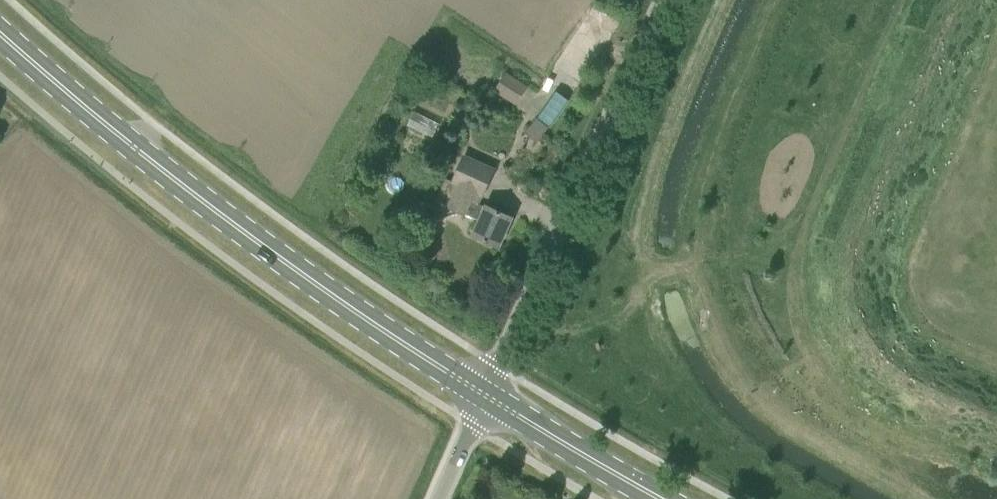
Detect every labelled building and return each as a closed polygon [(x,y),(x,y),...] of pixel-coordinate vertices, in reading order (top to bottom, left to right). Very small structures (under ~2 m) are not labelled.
[(529,88),(506,73),(495,91),(517,106),(529,88)] [(433,136),(440,122),(414,110),(407,124),(433,136)] [(550,128),(537,118),(525,133),(537,143),(550,128)] [(474,235),(500,247),(513,217),(487,206),(486,208),(481,205),(497,169),(464,154),(451,184),(460,188),(451,208),(466,214),(480,221),(474,235)]
